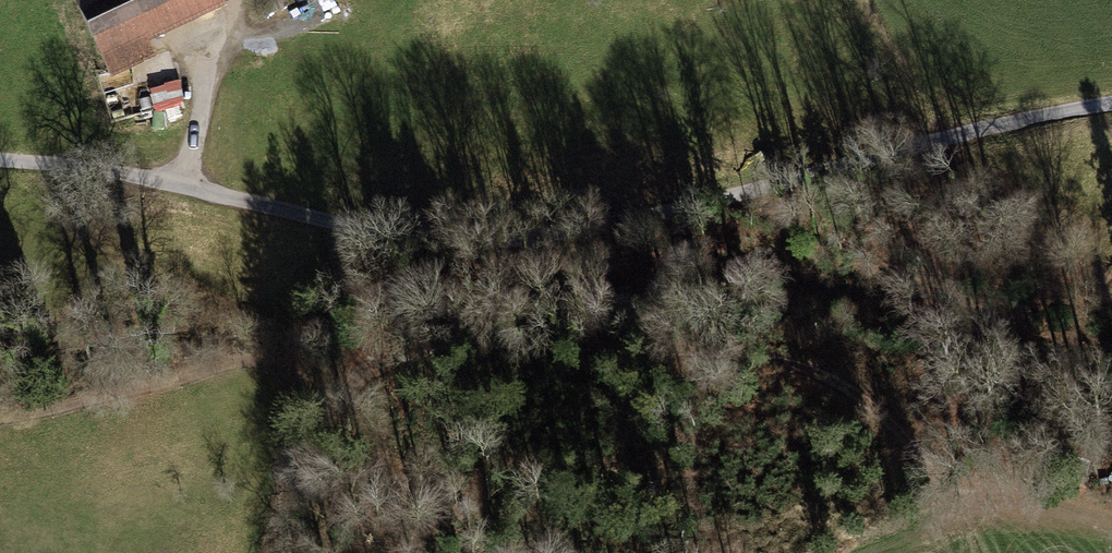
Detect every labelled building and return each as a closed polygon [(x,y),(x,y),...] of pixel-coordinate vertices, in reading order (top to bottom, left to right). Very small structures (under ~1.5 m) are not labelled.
[(121,76),(261,6),(258,0),(83,0),(121,76)] [(160,112),(188,100),(179,79),(151,91),(160,112)]
